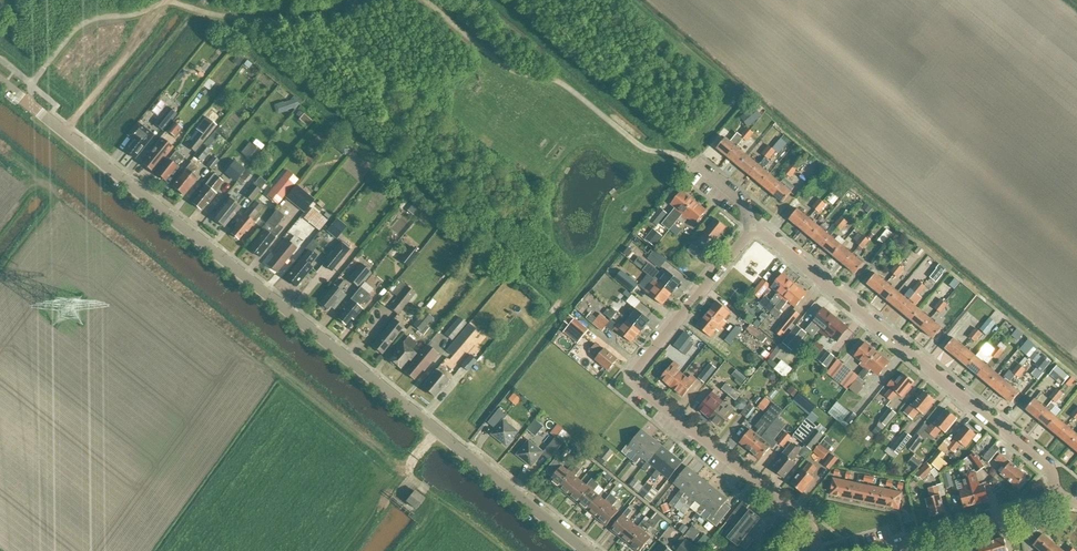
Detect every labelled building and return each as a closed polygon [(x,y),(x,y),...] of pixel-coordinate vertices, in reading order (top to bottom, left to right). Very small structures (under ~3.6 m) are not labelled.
[(298,97),(276,104),(278,113),(300,106),(298,97)] [(748,127),(762,116),(755,107),(741,118),(748,127)] [(163,132),(177,115),(168,108),(154,125),(163,132)] [(312,122),(304,115),(300,120),(308,127),(312,122)] [(175,138),(182,128),(172,121),(165,131),(175,138)] [(133,141),(125,151),(135,159),(146,146),(145,144),(152,135),(138,124),(128,137),(133,141)] [(750,138),(754,134),(747,128),(744,133),(750,138)] [(199,133),(187,147),(194,154),(206,139),(199,133)] [(747,142),(750,138),(744,133),(740,137),(744,140),(747,142)] [(744,140),(740,137),(738,135),(731,143),(726,139),(717,149),(728,158),(738,146),(744,140)] [(331,146),(345,156),(349,150),(335,140),(331,146)] [(166,154),(171,147),(163,141),(158,148),(157,147),(148,158),(149,159),(144,165),(146,167),(146,168),(148,170),(150,170),(152,171),(159,162),(160,164),(167,155),(166,154)] [(248,142),(240,153),(250,161),(258,150),(248,142)] [(203,145),(194,157),(201,163),(210,151),(203,145)] [(739,167),(748,157),(741,152),(743,150),(738,146),(728,158),(739,167)] [(776,152),(772,149),(769,146),(765,151),(772,156),(776,152)] [(772,156),(765,151),(762,155),(769,161),(772,156)] [(177,167),(184,159),(176,152),(169,161),(168,160),(156,175),(159,177),(160,179),(162,180),(163,180),(165,182),(171,175),(173,176),(179,169),(177,167)] [(214,157),(207,166),(212,170),(220,161),(214,157)] [(750,176),(760,164),(755,161),(754,162),(748,157),(739,167),(750,176)] [(761,185),(769,175),(763,170),(764,168),(769,161),(765,158),(760,164),(750,176),(761,185)] [(238,181),(246,171),(235,162),(226,173),(237,182),(238,181)] [(184,196),(197,179),(192,175),(198,168),(191,163),(172,187),(178,192),(179,194),(181,196),(182,195),(184,196)] [(797,170),(794,167),(791,165),(788,169),(794,174),(797,170)] [(791,178),(794,174),(788,169),(784,173),(791,178)] [(238,181),(242,185),(251,174),(247,170),(246,171),(238,181)] [(281,201),(298,180),(288,172),(271,193),(281,201)] [(193,204),(201,210),(209,200),(210,202),(216,194),(214,193),(223,182),(214,175),(199,193),(201,194),(193,204)] [(772,194),(782,182),(777,179),(776,180),(769,175),(761,185),(772,194)] [(260,178),(245,197),(251,202),(260,191),(267,183),(260,178)] [(791,193),(785,188),(786,186),(782,182),(772,194),(783,203),(791,193)] [(304,213),(314,200),(296,186),(286,198),(304,213)] [(678,221),(695,202),(682,192),(671,205),(676,209),(663,225),(670,231),(675,225),(678,221)] [(224,228),(240,208),(235,204),(237,202),(230,197),(213,219),(214,220),(214,221),(221,227),(222,226),(224,228)] [(823,209),(826,205),(820,200),(816,204),(823,209)] [(247,233),(255,224),(261,216),(259,214),(263,209),(255,202),(235,227),(236,228),(231,234),(233,236),(233,237),(235,239),(237,239),(239,241),(246,232),(247,233)] [(706,212),(695,202),(678,221),(683,225),(688,219),(695,225),(706,212)] [(414,204),(408,210),(417,217),(422,211),(414,204)] [(819,213),(823,209),(816,204),(813,208),(819,213)] [(651,221),(658,226),(668,214),(661,208),(651,221)] [(260,258),(275,239),(279,233),(274,229),(285,216),(277,209),(262,229),(264,231),(249,250),(260,258)] [(313,209),(304,219),(320,232),(328,221),(313,209)] [(801,229),(810,217),(806,214),(804,215),(798,210),(797,212),(790,220),(801,229)] [(812,238),(820,228),(813,223),(815,221),(810,217),(801,229),(812,238)] [(848,223),(841,218),(838,222),(844,227),(848,223)] [(326,231),(336,240),(347,227),(337,219),(326,231)] [(715,242),(726,228),(716,220),(705,233),(705,234),(700,240),(705,244),(710,238),(715,242)] [(841,231),(844,227),(838,222),(835,226),(841,231)] [(682,231),(675,225),(670,231),(678,236),(682,231)] [(831,237),(832,235),(828,231),(826,233),(820,228),(812,238),(822,247),(831,237)] [(878,241),(884,246),(893,234),(887,230),(878,241)] [(662,238),(653,231),(646,240),(655,248),(662,238)] [(833,256),(842,246),(835,241),(837,239),(832,235),(831,237),(822,247),(833,256)] [(267,265),(277,273),(297,249),(302,242),(294,236),(289,243),(284,239),(272,254),(274,256),(267,265)] [(866,245),(870,241),(863,236),(860,240),(866,245)] [(866,245),(860,240),(857,244),(863,250),(866,245)] [(296,287),(312,269),(309,266),(316,258),(311,254),(319,245),(313,241),(306,250),(308,252),(286,279),(296,287)] [(332,273),(351,250),(341,242),(323,265),(332,273)] [(686,251),(696,259),(701,252),(691,245),(686,251)] [(853,255),(854,253),(850,249),(848,251),(842,246),(833,256),(844,265),(853,255)] [(407,267),(418,253),(412,248),(400,261),(407,267)] [(629,258),(633,252),(628,248),(624,254),(629,258)] [(648,259),(660,269),(667,260),(655,250),(648,259)] [(855,275),(863,266),(864,264),(857,259),(859,257),(854,253),(853,255),(844,265),(855,275)] [(643,271),(655,281),(672,295),(681,283),(664,270),(661,273),(649,264),(643,271)] [(898,264),(894,268),(901,274),(904,270),(898,264)] [(361,266),(350,280),(358,286),(369,273),(361,266)] [(894,268),(891,272),(897,278),(901,274),(894,268)] [(639,285),(622,271),(616,279),(632,293),(639,285)] [(942,276),(937,271),(930,279),(936,284),(942,276)] [(876,274),(867,285),(879,294),(889,281),(884,278),(883,279),(876,274)] [(782,275),(772,288),(778,293),(771,302),(776,307),(782,300),(795,285),(782,275)] [(341,289),(345,284),(340,280),(335,287),(320,305),(321,306),(322,308),(324,310),(326,310),(327,311),(333,303),(337,307),(346,296),(342,293),(343,291),(341,289)] [(771,286),(763,280),(753,293),(760,299),(771,286)] [(663,306),(672,295),(655,281),(646,292),(663,306)] [(889,281),(879,294),(889,303),(898,292),(892,287),(893,285),(889,281)] [(926,288),(925,287),(919,282),(916,286),(922,292),(926,288)] [(398,298),(406,287),(401,283),(392,293),(398,298)] [(775,308),(780,312),(788,302),(796,308),(807,295),(795,285),(782,300),(776,307),(775,308)] [(919,296),(922,292),(916,286),(912,290),(916,293),(919,296)] [(389,308),(399,315),(415,294),(406,287),(398,298),(389,308)] [(343,310),(345,311),(338,320),(339,321),(339,323),(342,325),(345,325),(346,326),(351,319),(353,321),(363,310),(359,307),(363,303),(366,306),(371,300),(368,297),(369,295),(360,288),(343,310)] [(889,303),(900,312),(916,293),(911,289),(905,296),(905,297),(898,292),(889,303)] [(384,307),(393,297),(388,293),(379,303),(384,307)] [(916,293),(900,312),(911,321),(920,310),(916,306),(922,298),(919,296),(916,293)] [(944,310),(948,306),(941,300),(938,304),(944,310)] [(717,302),(707,314),(723,327),(727,322),(724,321),(730,313),(717,302)] [(941,314),(944,310),(938,304),(934,308),(941,314)] [(632,316),(628,321),(641,332),(650,321),(633,307),(628,313),(632,316)] [(782,314),(775,308),(770,314),(777,319),(782,314)] [(611,321),(618,313),(612,309),(606,317),(611,321)] [(823,334),(836,319),(824,309),(813,322),(820,328),(819,330),(823,334)] [(789,329),(800,316),(794,310),(782,324),(789,329)] [(922,330),(933,317),(928,313),(927,315),(920,310),(911,321),(922,330)] [(997,320),(1002,315),(997,310),(992,316),(997,320)] [(421,333),(433,319),(424,311),(412,325),(421,333)] [(799,325),(805,330),(817,316),(811,311),(799,325)] [(707,314),(697,327),(710,338),(716,330),(719,332),(723,327),(707,314)] [(593,324),(603,332),(610,323),(601,315),(593,324)] [(452,340),(466,324),(459,317),(445,334),(452,340)] [(922,330),(931,337),(933,339),(940,331),(942,328),(936,323),(937,321),(933,317),(922,330)] [(569,327),(583,338),(589,330),(575,319),(569,327)] [(836,319),(823,334),(828,338),(830,336),(837,342),(848,329),(836,319)] [(372,347),(382,355),(403,328),(394,320),(372,347)] [(620,324),(615,330),(632,344),(641,332),(628,321),(623,327),(620,324)] [(453,357),(476,330),(469,324),(446,351),(453,357)] [(756,338),(760,334),(750,326),(746,330),(756,338)] [(792,352),(806,335),(796,326),(782,343),(792,352)] [(730,334),(736,338),(741,332),(735,327),(730,334)] [(979,338),(982,334),(976,329),(972,333),(979,338)] [(1018,341),(1023,335),(1017,330),(1012,336),(1018,341)] [(969,337),(975,343),(979,338),(972,333),(969,337)] [(736,339),(736,338),(730,334),(724,341),(730,346),(736,339)] [(674,346),(683,353),(691,342),(682,336),(674,346)] [(410,362),(416,355),(411,351),(417,344),(408,337),(389,361),(400,370),(408,360),(410,362)] [(957,358),(967,345),(963,342),(961,343),(955,338),(945,349),(957,358)] [(1031,338),(1022,348),(1031,357),(1041,347),(1031,338)] [(823,348),(816,343),(812,348),(819,353),(823,348)] [(866,343),(855,357),(862,363),(860,365),(865,369),(878,353),(866,343)] [(596,360),(609,371),(618,360),(605,349),(604,351),(596,345),(589,352),(597,359),(596,360)] [(967,367),(977,356),(970,351),(972,349),(967,345),(957,358),(967,367)] [(404,373),(414,381),(422,371),(423,372),(438,355),(427,346),(404,373)] [(1000,356),(1004,352),(997,347),(994,351),(1000,356)] [(978,376),(989,363),(994,358),(990,355),(989,354),(982,349),(977,356),(967,367),(978,376)] [(997,361),(1000,356),(994,351),(990,355),(994,358),(997,361)] [(828,352),(819,363),(829,371),(837,360),(828,352)] [(879,377),(890,363),(878,353),(865,369),(858,377),(863,381),(872,371),(879,377)] [(468,372),(476,362),(469,356),(461,366),(468,372)] [(1042,373),(1051,363),(1043,356),(1034,366),(1042,373)] [(1023,367),(1028,361),(1025,358),(1020,365),(1023,367)] [(776,368),(787,377),(795,369),(784,359),(776,368)] [(674,362),(661,379),(672,388),(683,375),(677,371),(680,367),(674,362)] [(989,385),(999,374),(992,369),(994,367),(989,363),(978,376),(989,385)] [(705,384),(717,369),(710,364),(698,378),(705,384)] [(1016,369),(1022,374),(1026,370),(1019,365),(1016,369)] [(452,376),(440,366),(436,371),(422,387),(435,398),(443,388),(446,387),(448,385),(448,382),(448,381),(452,376)] [(1050,376),(1062,386),(1069,378),(1057,368),(1050,376)] [(1019,379),(1022,374),(1016,369),(1012,373),(1016,376),(1019,379)] [(732,376),(742,384),(747,378),(737,370),(732,376)] [(855,381),(858,377),(851,371),(847,377),(854,382),(855,381)] [(1016,376),(1012,373),(1009,371),(1003,378),(999,374),(989,385),(1000,394),(1011,381),(1016,376)] [(914,384),(903,374),(896,383),(893,380),(887,386),(891,389),(885,397),(891,402),(897,394),(902,398),(914,384)] [(683,375),(672,388),(683,397),(697,381),(691,376),(688,380),(683,375)] [(858,377),(855,381),(856,381),(849,389),(858,396),(864,388),(862,387),(866,383),(863,381),(858,377)] [(1011,381),(1000,394),(1011,404),(1021,392),(1014,387),(1016,385),(1011,381)] [(729,396),(733,390),(726,384),(722,390),(729,396)] [(792,387),(787,393),(794,398),(799,393),(792,387)] [(1063,394),(1060,392),(1057,389),(1053,393),(1060,398),(1063,394)] [(733,390),(729,396),(736,402),(741,396),(733,390)] [(516,392),(511,399),(518,405),(523,398),(516,392)] [(935,401),(924,392),(913,406),(911,405),(904,413),(912,420),(919,412),(923,415),(935,401)] [(710,419),(720,406),(715,402),(718,398),(712,393),(699,410),(710,419)] [(1060,398),(1053,393),(1050,397),(1056,403),(1060,398)] [(764,411),(770,404),(765,400),(760,407),(764,411)] [(1037,419),(1047,408),(1042,404),(1041,406),(1034,400),(1026,410),(1037,419)] [(750,405),(741,415),(746,419),(755,409),(750,405)] [(720,406),(710,419),(721,428),(735,411),(729,407),(726,410),(720,406)] [(1048,428),(1056,418),(1050,413),(1051,411),(1047,408),(1037,419),(1048,428)] [(496,430),(492,435),(507,447),(519,432),(504,420),(507,416),(500,410),(488,424),(496,430)] [(879,421),(886,427),(896,415),(889,410),(879,421)] [(957,419),(946,410),(935,424),(933,423),(926,432),(935,439),(941,431),(945,434),(957,419)] [(777,420),(768,412),(755,427),(759,430),(756,434),(751,430),(740,443),(750,452),(761,439),(774,424),(777,420)] [(843,421),(848,425),(856,416),(851,412),(843,421)] [(1056,418),(1048,428),(1059,437),(1069,426),(1064,422),(1063,424),(1056,418)] [(527,430),(536,438),(545,427),(536,420),(527,430)] [(800,446),(798,448),(792,443),(783,455),(785,456),(773,470),(784,479),(796,464),(792,461),(799,453),(806,458),(809,455),(807,454),(810,450),(812,451),(824,436),(816,430),(818,428),(807,420),(794,436),(804,444),(805,446),(803,449),(800,446)] [(779,428),(774,424),(761,439),(750,452),(761,460),(771,447),(766,443),(773,434),(773,435),(779,428)] [(783,447),(798,429),(791,424),(777,442),(783,447)] [(1059,437),(1070,446),(1076,438),(1076,435),(1072,431),(1073,429),(1069,426),(1059,437)] [(976,435),(966,427),(955,439),(955,440),(952,444),(947,439),(938,449),(940,451),(930,463),(941,473),(948,465),(942,459),(945,455),(944,454),(948,449),(953,453),(961,444),(965,448),(976,435)] [(639,455),(652,439),(642,430),(629,447),(627,445),(622,453),(626,456),(632,450),(637,454),(639,455)] [(892,450),(898,455),(912,438),(905,433),(892,450)] [(917,435),(906,448),(913,453),(923,440),(917,435)] [(827,437),(821,444),(821,445),(829,452),(835,444),(827,437)] [(532,468),(542,455),(550,460),(563,443),(555,438),(544,453),(529,441),(517,456),(532,468)] [(649,464),(662,447),(652,439),(639,455),(637,454),(632,461),(636,464),(642,458),(647,462),(649,464)] [(820,445),(814,453),(823,461),(830,453),(820,445)] [(659,472),(672,455),(662,447),(649,464),(647,462),(642,469),(646,472),(652,466),(657,470),(659,472)] [(606,448),(596,460),(603,465),(613,453),(606,448)] [(992,449),(983,459),(989,464),(998,454),(992,449)] [(967,460),(971,465),(977,473),(985,468),(974,454),(967,460)] [(669,480),(683,463),(672,455),(659,472),(657,470),(652,477),(656,481),(662,474),(669,480)] [(1026,476),(1000,455),(995,460),(1006,469),(1001,475),(1017,488),(1026,476)] [(832,456),(824,465),(824,466),(830,471),(838,460),(832,456)] [(922,464),(913,457),(908,463),(918,470),(922,464)] [(551,477),(562,463),(557,459),(545,473),(551,477)] [(803,470),(791,485),(802,494),(814,479),(811,476),(817,469),(810,463),(804,471),(803,470)] [(560,489),(578,467),(574,464),(568,471),(562,467),(550,482),(560,489)] [(569,497),(581,482),(576,477),(584,467),(580,464),(578,467),(560,489),(569,497)] [(927,464),(916,474),(923,481),(933,471),(927,464)] [(684,492),(698,476),(687,467),(674,484),(681,490),(676,497),(669,505),(674,509),(686,494),(684,492)] [(950,472),(943,474),(946,489),(954,487),(950,472)] [(968,475),(974,498),(976,505),(989,501),(984,485),(979,487),(975,473),(968,475)] [(976,505),(974,498),(968,475),(961,477),(965,491),(959,492),(964,508),(976,505)] [(694,500),(708,484),(698,476),(684,492),(686,494),(691,498),(678,515),(683,519),(696,501),(694,500)] [(581,482),(569,497),(578,504),(596,482),(592,479),(587,486),(581,482)] [(834,480),(830,495),(842,498),(845,482),(834,480)] [(596,482),(578,504),(588,512),(600,497),(594,492),(600,485),(596,482)] [(845,482),(842,498),(853,500),(857,484),(845,482)] [(893,482),(891,488),(903,490),(904,485),(893,482)] [(651,503),(659,493),(648,484),(640,494),(651,503)] [(704,509),(718,492),(708,484),(694,500),(696,501),(702,506),(696,512),(701,516),(706,510),(704,509)] [(857,484),(853,500),(865,503),(868,487),(857,484)] [(868,487),(865,503),(876,505),(879,489),(868,487)] [(945,514),(941,498),(940,495),(937,487),(931,489),(934,497),(926,499),(931,518),(945,514)] [(879,489),(876,505),(887,507),(891,492),(879,489)] [(416,510),(424,499),(415,492),(406,502),(416,510)] [(725,504),(728,500),(718,492),(704,509),(706,510),(712,515),(707,520),(717,527),(731,509),(725,504)] [(891,492),(887,507),(899,510),(902,494),(891,492)] [(597,519),(615,497),(611,494),(605,501),(600,497),(588,512),(597,519)] [(615,497),(597,519),(607,527),(619,512),(613,507),(619,500),(615,497)] [(739,519),(751,505),(745,500),(733,514),(739,519)] [(629,508),(611,531),(620,538),(632,523),(627,519),(633,512),(629,508)] [(726,534),(746,550),(754,541),(747,535),(760,519),(750,511),(737,528),(734,525),(726,534)] [(662,519),(656,513),(652,518),(658,524),(662,519)] [(632,523),(620,538),(630,546),(648,524),(644,521),(638,528),(632,523)] [(636,550),(641,550),(651,538),(646,534),(651,527),(648,524),(630,546),(636,550)] [(685,536),(693,542),(700,533),(693,527),(685,536)] [(703,548),(710,539),(705,535),(698,544),(703,548)] [(1056,546),(1043,535),(1033,546),(1039,550),(1052,550),(1056,546)] [(1004,539),(991,542),(993,550),(1007,550),(1004,539)] [(686,541),(678,550),(699,550),(686,541)] [(991,542),(977,546),(979,550),(993,550),(991,542)]
